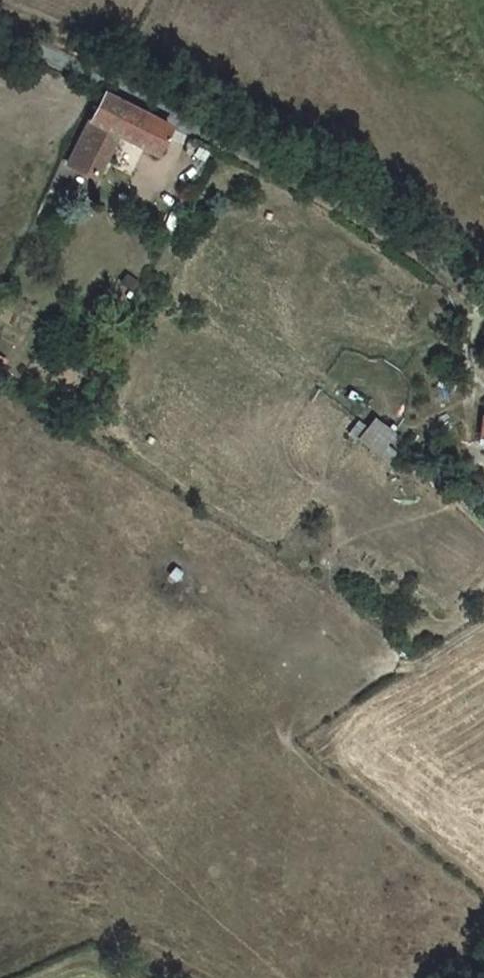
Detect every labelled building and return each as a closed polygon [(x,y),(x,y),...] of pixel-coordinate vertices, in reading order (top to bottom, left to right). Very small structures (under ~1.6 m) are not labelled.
[(114,139),(76,121),(50,183),(75,194),(89,162),(125,179),(138,152),(114,139)] [(384,459),(403,435),(375,414),(357,438),(384,459)]
